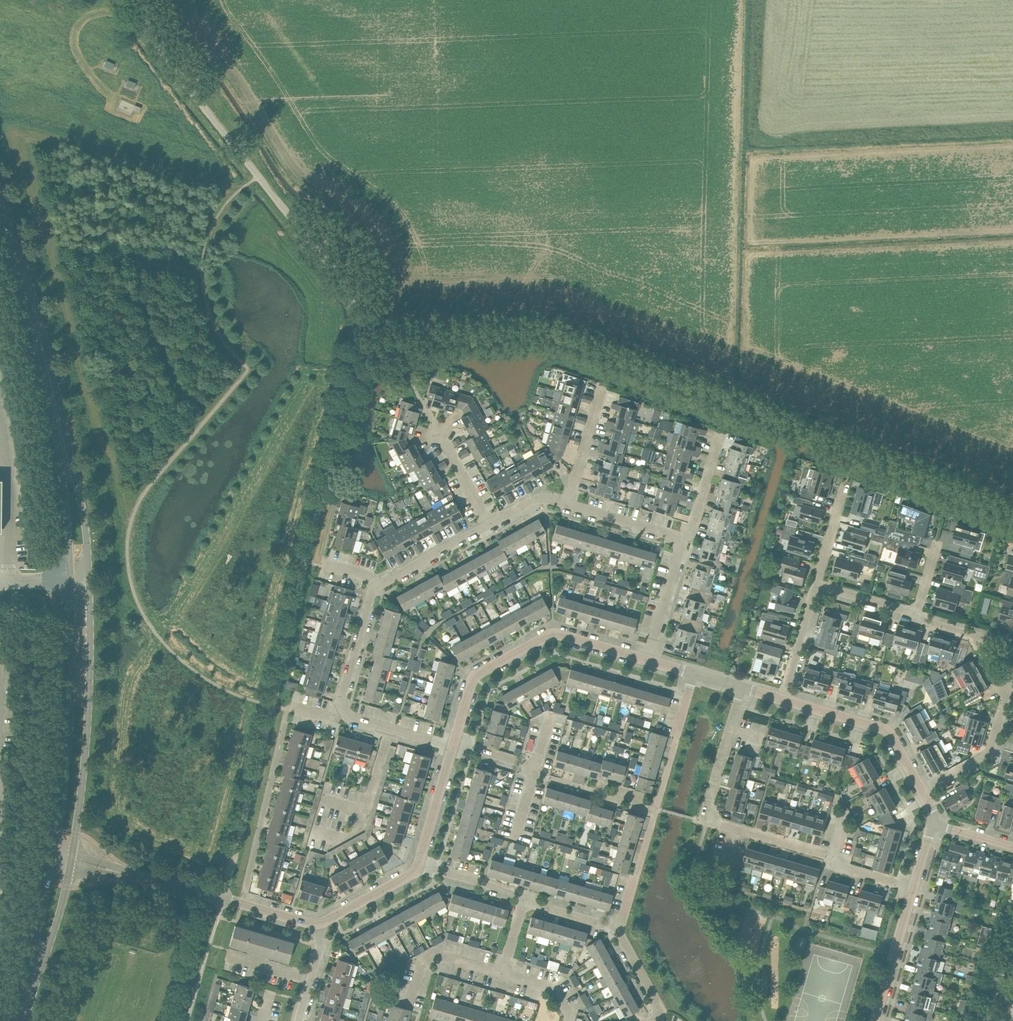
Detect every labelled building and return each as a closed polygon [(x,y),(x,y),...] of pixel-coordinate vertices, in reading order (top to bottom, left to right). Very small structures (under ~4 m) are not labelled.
[(114,64),(106,61),(104,66),(112,70),(114,64)] [(136,84),(128,80),(126,85),(134,89),(136,84)] [(140,109),(131,106),(129,112),(138,115),(140,109)] [(580,397),(583,386),(584,386),(585,380),(564,373),(561,381),(564,382),(561,391),(580,397)] [(442,408),(448,390),(438,387),(430,385),(427,398),(433,400),(431,405),(442,408)] [(462,409),(471,397),(448,390),(442,408),(453,411),(455,406),(462,409)] [(577,407),(580,397),(561,391),(558,402),(577,407)] [(633,421),(636,410),(639,411),(641,404),(638,403),(638,402),(619,396),(617,404),(612,403),(611,408),(619,410),(617,416),(633,421)] [(483,418),(471,397),(462,409),(466,415),(461,418),(467,428),(483,418)] [(402,400),(399,410),(397,418),(415,423),(419,412),(414,411),(416,404),(402,400)] [(574,418),(577,407),(558,402),(555,412),(574,418)] [(487,416),(493,413),(489,406),(483,410),(487,416)] [(654,409),(652,416),(658,417),(660,411),(654,409)] [(571,428),(574,418),(555,412),(552,423),(571,428)] [(639,423),(633,421),(617,416),(615,422),(607,420),(606,425),(629,432),(636,434),(639,423)] [(412,434),(415,423),(397,418),(390,441),(405,440),(407,432),(412,434)] [(489,428),(483,418),(467,428),(471,437),(472,437),(482,431),(483,432),(489,428)] [(661,419),(658,428),(669,431),(671,423),(661,419)] [(706,430),(697,427),(677,422),(674,433),(679,434),(695,439),(697,433),(705,435),(706,430)] [(567,438),(571,428),(552,423),(549,433),(567,438)] [(626,443),(629,432),(606,425),(604,430),(613,432),(611,438),(626,443)] [(487,441),(483,432),(482,431),(472,437),(471,437),(465,440),(471,450),(487,441)] [(564,449),(567,438),(549,433),(546,444),(550,445),(549,449),(561,459),(563,449),(564,449)] [(679,434),(674,433),(673,433),(670,444),(700,452),(701,447),(693,445),(695,439),(679,434)] [(623,454),(626,443),(611,438),(609,444),(601,442),(599,447),(623,454)] [(409,446),(405,440),(390,441),(402,463),(419,454),(413,444),(409,446)] [(513,440),(504,444),(508,451),(517,446),(513,440)] [(493,451),(487,441),(471,450),(476,460),(493,451)] [(755,448),(743,445),(734,442),(732,448),(730,448),(729,451),(728,451),(727,457),(747,462),(749,454),(751,455),(753,453),(755,448)] [(698,457),(700,452),(670,444),(667,455),(673,456),(688,461),(690,455),(698,457)] [(503,445),(494,450),(498,455),(506,451),(503,445)] [(620,465),(623,454),(599,447),(598,452),(606,454),(604,460),(620,465)] [(552,463),(561,459),(549,449),(545,451),(544,449),(534,454),(543,471),(553,466),(552,463)] [(424,463),(419,454),(402,463),(408,473),(414,470),(414,469),(424,463)] [(543,471),(534,454),(525,459),(534,476),(543,471)] [(670,467),(693,474),(695,469),(687,467),(688,461),(673,456),(667,455),(664,465),(670,467)] [(744,471),(747,462),(727,457),(725,462),(726,463),(727,463),(725,472),(750,480),(750,477),(747,476),(747,474),(746,471),(744,471)] [(430,459),(424,463),(414,469),(414,470),(419,478),(436,469),(430,459)] [(534,476),(525,459),(515,465),(524,481),(534,476)] [(627,467),(620,465),(604,460),(603,466),(594,464),(593,469),(617,475),(623,477),(627,467)] [(524,481),(515,465),(506,470),(515,487),(524,481)] [(692,479),(693,474),(670,467),(667,478),(682,483),(684,476),(692,479)] [(441,479),(436,469),(419,478),(424,488),(426,487),(432,484),(441,479)] [(623,477),(617,475),(593,469),(592,474),(600,476),(598,482),(614,486),(620,488),(623,477)] [(831,475),(822,472),(811,469),(808,477),(814,479),(811,490),(803,488),(801,495),(813,499),(815,493),(827,497),(830,489),(827,488),(831,475)] [(515,487),(506,470),(496,475),(505,492),(515,487)] [(750,480),(725,472),(722,481),(721,481),(719,481),(718,487),(738,493),(741,484),(742,485),(745,483),(745,481),(749,482),(750,480)] [(505,492),(496,475),(495,476),(486,481),(495,497),(505,492)] [(441,479),(432,484),(437,494),(439,498),(443,496),(439,488),(447,484),(444,478),(441,479)] [(680,489),(682,483),(667,478),(663,489),(687,496),(689,491),(680,489)] [(619,494),(620,488),(614,486),(598,482),(596,488),(591,487),(590,492),(595,493),(619,500),(620,494),(619,494)] [(432,484),(426,487),(428,491),(431,490),(435,495),(437,494),(432,484)] [(738,493),(718,487),(716,492),(717,493),(719,493),(716,502),(737,508),(739,504),(738,501),(736,501),(738,493)] [(875,492),(859,487),(851,512),(868,517),(875,492)] [(686,501),(687,496),(663,489),(658,488),(654,498),(660,500),(675,505),(677,498),(686,501)] [(638,493),(634,507),(641,509),(645,495),(642,495),(638,493)] [(810,501),(801,498),(795,496),(793,502),(803,505),(800,517),(820,523),(823,510),(809,506),(810,501)] [(455,502),(457,501),(455,498),(453,499),(443,504),(454,524),(456,522),(458,521),(457,518),(462,516),(455,502)] [(402,499),(393,504),(397,511),(405,506),(402,499)] [(672,516),(675,505),(660,500),(659,506),(650,503),(649,509),(672,516)] [(360,507),(351,504),(342,501),(339,512),(357,518),(358,513),(364,514),(366,506),(360,505),(360,507)] [(737,508),(716,502),(713,511),(712,511),(711,511),(709,517),(729,522),(733,523),(737,508)] [(454,524),(443,504),(434,509),(443,526),(447,524),(449,526),(451,525),(453,529),(458,526),(456,522),(454,524)] [(909,505),(905,514),(905,515),(916,519),(912,533),(896,529),(898,523),(889,520),(885,536),(886,536),(902,541),(918,545),(921,536),(923,536),(925,528),(928,528),(929,522),(927,522),(929,514),(932,514),(909,505)] [(443,526),(434,509),(424,515),(433,531),(443,526)] [(357,518),(339,512),(335,523),(340,525),(340,524),(354,528),(357,518)] [(433,531),(424,515),(415,520),(424,537),(433,531)] [(729,522),(709,517),(708,521),(708,523),(710,523),(707,532),(732,539),(733,536),(730,535),(730,534),(729,531),(727,531),(729,522)] [(531,521),(527,523),(535,538),(546,532),(539,519),(532,522),(531,521)] [(424,537),(415,520),(405,525),(414,542),(424,537)] [(790,520),(788,525),(796,528),(798,522),(790,520)] [(877,526),(873,524),(864,521),(862,528),(874,532),(875,532),(877,526)] [(535,538),(527,523),(523,525),(524,527),(518,530),(525,543),(535,538)] [(359,529),(354,528),(340,524),(340,525),(337,534),(356,540),(359,529)] [(563,542),(568,526),(564,525),(564,526),(556,524),(552,539),(563,542)] [(414,542),(405,525),(396,530),(405,547),(414,542)] [(788,525),(787,525),(785,525),(781,537),(793,541),(790,551),(810,557),(814,542),(794,537),(797,528),(796,528),(788,525)] [(952,543),(963,546),(960,555),(972,559),(977,540),(983,542),(985,533),(957,525),(952,543)] [(574,545),(579,531),(572,529),(573,527),(568,526),(563,542),(574,545)] [(874,532),(862,529),(860,535),(846,531),(842,544),(862,550),(866,538),(872,540),(874,532)] [(405,547),(396,530),(386,535),(395,552),(405,547)] [(525,543),(518,530),(512,533),(511,532),(507,534),(515,549),(525,543)] [(585,549),(590,532),(586,531),(586,533),(579,531),(574,545),(585,549)] [(596,552),(601,537),(594,535),(595,534),(590,532),(585,549),(596,552)] [(732,539),(707,532),(705,541),(703,541),(702,541),(700,546),(721,552),(723,544),(725,545),(727,543),(728,542),(731,543),(732,539)] [(356,540),(337,534),(334,545),(352,551),(355,541),(356,540)] [(515,549),(507,534),(503,536),(504,538),(497,541),(499,544),(505,554),(515,549)] [(395,552),(386,535),(376,541),(386,558),(395,552)] [(901,547),(902,541),(886,536),(883,546),(886,547),(886,548),(899,552),(896,562),(916,568),(920,553),(901,547)] [(608,555),(612,539),(608,538),(607,539),(601,537),(596,552),(608,555)] [(619,558),(623,544),(616,542),(617,540),(612,539),(608,555),(619,558)] [(505,554),(499,544),(493,548),(493,547),(489,549),(497,563),(507,558),(505,554)] [(630,562),(634,545),(630,544),(629,545),(623,544),(619,558),(630,562)] [(641,565),(645,550),(638,548),(638,546),(634,545),(630,562),(641,565)] [(721,552),(700,546),(699,551),(700,553),(701,553),(699,562),(720,568),(721,564),(720,561),(718,561),(721,552)] [(497,563),(489,549),(485,551),(485,552),(479,556),(487,569),(497,563)] [(656,553),(645,550),(641,565),(652,568),(654,559),(656,560),(657,555),(656,554),(656,553)] [(796,559),(786,556),(784,555),(780,566),(786,568),(783,579),(802,584),(806,569),(794,566),(796,559)] [(991,566),(985,565),(952,555),(950,561),(948,562),(946,562),(942,575),(948,577),(948,578),(951,579),(951,578),(956,579),(954,585),(955,585),(962,587),(963,584),(961,581),(964,571),(968,569),(976,571),(974,577),(986,581),(991,566)] [(487,569),(479,556),(473,559),(473,557),(469,560),(477,574),(487,569)] [(852,561),(838,557),(833,573),(857,579),(861,564),(867,566),(869,560),(854,556),(852,561)] [(477,574),(469,560),(465,562),(465,563),(459,567),(467,580),(477,574)] [(720,568),(699,562),(696,571),(694,571),(693,571),(692,576),(712,582),(714,574),(716,574),(719,573),(719,571),(724,573),(725,570),(720,569),(720,568)] [(467,580),(459,567),(453,570),(453,568),(449,571),(457,585),(467,580)] [(513,569),(508,572),(510,576),(513,581),(518,578),(513,569)] [(890,589),(888,595),(900,598),(901,592),(908,594),(912,582),(902,579),(904,573),(891,569),(887,582),(891,583),(890,589)] [(457,585),(449,571),(445,573),(446,574),(440,578),(439,578),(445,588),(444,588),(446,591),(457,585)] [(1009,572),(1007,571),(1003,583),(1010,585),(1008,593),(1012,595),(1012,573),(1009,572)] [(439,578),(440,578),(438,574),(431,578),(430,576),(426,578),(434,593),(444,588),(445,588),(439,578)] [(710,591),(712,582),(692,576),(690,581),(691,583),(693,583),(690,592),(716,600),(717,596),(712,595),(713,593),(711,591),(710,591)] [(434,593),(426,578),(422,581),(423,582),(417,585),(424,599),(434,593)] [(495,584),(490,587),(490,588),(493,592),(498,589),(495,584)] [(785,610),(794,613),(797,601),(792,600),(795,590),(776,584),(773,593),(778,594),(776,602),(777,603),(776,609),(785,612),(785,610)] [(351,596),(352,590),(336,585),(334,591),(331,590),(332,590),(329,601),(346,606),(348,600),(354,602),(355,597),(351,596)] [(424,599),(417,585),(411,589),(410,587),(406,589),(414,604),(424,599)] [(977,592),(968,590),(962,588),(962,587),(955,585),(954,585),(952,592),(938,588),(934,604),(955,610),(958,600),(971,604),(973,595),(976,596),(977,592)] [(414,604),(406,589),(402,592),(403,593),(397,597),(404,610),(414,604)] [(716,600),(690,592),(687,601),(686,600),(684,601),(683,606),(703,612),(706,604),(707,604),(710,603),(710,602),(715,603),(716,600)] [(566,616),(571,600),(559,596),(555,611),(562,613),(562,615),(566,616)] [(549,610),(544,602),(542,597),(532,603),(540,618),(544,616),(543,614),(549,610)] [(999,618),(1008,621),(1006,627),(1012,629),(1012,602),(1001,598),(999,605),(1003,606),(999,618)] [(577,618),(582,603),(571,600),(566,616),(570,617),(571,616),(577,618)] [(345,612),(346,606),(329,601),(326,611),(349,618),(350,614),(345,612)] [(540,618),(532,603),(522,608),(529,622),(535,618),(536,620),(540,618)] [(588,622),(593,606),(582,603),(577,618),(584,619),(584,621),(588,622)] [(599,624),(604,609),(593,606),(588,622),(592,624),(593,622),(599,624)] [(701,620),(703,612),(683,606),(682,611),(682,613),(684,613),(681,622),(702,628),(702,629),(707,630),(708,626),(704,624),(704,623),(703,621),(701,620)] [(382,615),(381,619),(397,624),(400,612),(386,608),(384,615),(382,615)] [(529,622),(522,608),(512,614),(520,628),(524,627),(523,625),(529,622)] [(610,629),(615,612),(604,609),(599,624),(606,626),(606,627),(610,629)] [(348,623),(349,618),(326,611),(322,622),(340,627),(342,621),(348,623)] [(621,630),(625,616),(615,612),(610,629),(614,630),(615,628),(621,630)] [(780,617),(771,614),(763,612),(761,619),(769,621),(765,637),(785,643),(790,627),(778,623),(780,617)] [(843,620),(846,621),(848,615),(836,612),(834,617),(824,614),(820,626),(839,632),(843,620)] [(520,628),(512,614),(502,619),(510,632),(515,629),(516,631),(520,628)] [(871,637),(876,618),(864,614),(861,625),(856,623),(852,635),(858,637),(859,633),(871,637)] [(637,619),(627,616),(625,616),(621,630),(633,634),(633,633),(635,633),(636,628),(635,628),(637,619)] [(888,621),(876,618),(871,637),(882,640),(881,644),(887,645),(890,633),(885,632),(888,621)] [(394,635),(397,624),(381,619),(380,624),(381,624),(379,631),(394,635)] [(503,636),(510,632),(502,619),(493,624),(501,639),(504,637),(503,636)] [(339,633),(340,627),(322,622),(319,632),(343,639),(344,635),(339,633)] [(702,628),(681,622),(679,631),(677,631),(676,631),(674,636),(695,642),(697,634),(699,634),(701,633),(702,629),(702,628)] [(501,639),(493,624),(483,630),(491,644),(494,643),(493,642),(499,638),(499,640),(501,639)] [(905,647),(911,628),(899,624),(896,635),(890,633),(887,645),(892,647),(893,643),(905,647)] [(836,643),(839,632),(820,626),(817,638),(827,641),(826,646),(838,650),(840,644),(836,643)] [(923,631),(911,628),(905,647),(917,650),(916,654),(921,655),(925,643),(919,642),(923,631)] [(491,644),(483,630),(471,636),(478,649),(485,646),(486,647),(491,644)] [(394,635),(379,631),(377,637),(376,637),(374,641),(391,646),(394,635)] [(342,644),(343,639),(319,632),(316,643),(334,648),(336,642),(342,644)] [(940,657),(945,638),(933,634),(930,645),(925,643),(921,655),(919,663),(925,665),(928,653),(940,657)] [(478,649),(471,636),(461,641),(469,656),(474,654),(473,652),(478,649)] [(692,650),(695,642),(674,636),(673,641),(674,643),(675,643),(672,652),(694,658),(695,653),(694,651),(692,650)] [(957,641),(945,638),(940,657),(951,660),(950,664),(956,665),(959,653),(954,652),(956,646),(957,647),(957,645),(956,644),(957,641)] [(387,657),(391,646),(374,641),(373,645),(375,646),(373,653),(375,654),(375,653),(387,657)] [(413,641),(412,646),(410,651),(416,653),(419,642),(413,641)] [(469,656),(461,641),(451,647),(458,660),(465,657),(466,658),(469,656)] [(332,654),(334,648),(316,643),(313,654),(337,660),(338,656),(332,654)] [(764,660),(761,671),(775,675),(778,664),(779,664),(781,655),(778,654),(780,649),(760,643),(756,657),(764,660)] [(836,655),(838,650),(826,646),(824,652),(836,655)] [(391,658),(387,657),(375,653),(375,654),(374,658),(375,659),(373,665),(388,669),(391,658)] [(699,653),(696,661),(704,663),(706,655),(699,653)] [(335,665),(337,660),(313,654),(310,664),(328,669),(330,663),(335,665)] [(440,660),(436,672),(453,676),(454,672),(452,672),(454,664),(440,660)] [(326,675),(328,669),(310,664),(307,675),(331,681),(332,677),(326,675)] [(388,669),(373,665),(371,672),(370,671),(369,676),(385,680),(388,669)] [(965,665),(957,670),(954,672),(957,677),(960,675),(966,686),(984,676),(978,665),(968,670),(965,665)] [(567,681),(570,669),(559,666),(553,669),(552,668),(545,671),(544,670),(540,672),(548,687),(562,679),(567,681)] [(815,689),(820,671),(818,670),(808,667),(803,686),(815,689)] [(577,687),(582,671),(578,670),(578,671),(570,669),(567,681),(566,684),(577,687)] [(830,682),(835,684),(839,672),(833,670),(832,674),(820,671),(815,689),(827,693),(830,682)] [(934,670),(932,679),(935,679),(932,681),(934,683),(947,674),(946,671),(941,675),(939,675),(940,672),(934,670)] [(588,690),(593,676),(586,674),(587,672),(582,671),(577,687),(588,690)] [(451,681),(453,676),(436,672),(433,683),(448,687),(450,680),(451,681)] [(548,687),(540,672),(536,674),(537,676),(531,679),(539,692),(548,687)] [(849,699),(855,681),(849,679),(850,675),(839,672),(835,684),(841,685),(837,696),(849,699)] [(918,673),(915,682),(922,684),(925,675),(918,673)] [(329,686),(331,681),(307,675),(304,685),(303,685),(306,686),(304,692),(320,697),(323,684),(329,686)] [(382,691),(385,680),(369,676),(367,680),(369,680),(367,687),(382,691)] [(599,693),(604,677),(600,676),(599,677),(593,676),(588,690),(599,693)] [(990,687),(984,676),(966,686),(972,696),(964,701),(966,706),(983,697),(980,692),(990,687)] [(610,697),(615,682),(608,680),(608,678),(604,677),(599,693),(610,697)] [(930,677),(924,685),(927,691),(934,687),(930,677)] [(539,692),(531,679),(525,682),(524,681),(520,683),(529,698),(539,692)] [(864,692),(870,694),(873,682),(862,679),(861,682),(855,681),(849,699),(861,703),(864,692)] [(626,685),(626,684),(622,682),(621,684),(615,682),(610,697),(621,700),(626,685)] [(884,709),(889,691),(878,687),(879,683),(873,682),(870,694),(875,695),(872,706),(884,709)] [(446,693),(448,687),(433,683),(430,693),(446,698),(448,694),(446,693)] [(529,698),(520,683),(517,685),(517,687),(511,690),(519,703),(529,698)] [(632,703),(637,687),(633,685),(632,687),(626,685),(621,700),(632,703)] [(378,703),(382,691),(367,687),(364,699),(364,700),(369,702),(370,700),(378,703)] [(643,706),(647,691),(641,690),(641,688),(637,687),(632,703),(643,706)] [(519,703),(511,690),(505,693),(504,692),(500,694),(501,696),(505,704),(500,706),(499,711),(504,713),(505,711),(508,709),(519,703)] [(904,704),(907,694),(908,692),(902,690),(901,694),(889,691),(884,709),(896,713),(899,702),(904,704)] [(654,709),(659,693),(655,692),(654,693),(647,691),(643,706),(654,709)] [(445,703),(446,698),(430,693),(427,704),(442,709),(443,702),(445,703)] [(666,713),(670,698),(663,696),(663,694),(659,693),(654,709),(656,710),(666,713)] [(558,713),(559,707),(560,707),(561,703),(555,701),(552,711),(558,713)] [(399,709),(401,704),(395,702),(393,710),(398,712),(399,709)] [(438,720),(442,709),(427,704),(424,716),(432,719),(432,720),(437,722),(437,720),(438,720)] [(921,704),(919,705),(910,710),(913,715),(903,720),(909,731),(926,722),(920,711),(924,709),(921,704)] [(508,714),(504,713),(499,711),(493,709),(490,721),(505,725),(508,714)] [(972,711),(970,711),(968,710),(966,716),(970,717),(966,729),(985,734),(989,722),(978,719),(980,714),(975,712),(972,711)] [(591,722),(593,717),(587,715),(582,713),(580,719),(591,722)] [(602,725),(604,720),(593,717),(591,722),(602,725)] [(501,736),(505,725),(490,721),(487,732),(501,736)] [(932,732),(926,722),(909,731),(915,742),(925,737),(927,742),(938,736),(936,731),(932,732)] [(777,747),(782,730),(771,727),(766,744),(777,747)] [(294,729),(291,740),(308,745),(311,734),(294,729)] [(982,746),(985,734),(966,729),(963,740),(959,739),(957,745),(969,748),(971,743),(982,746)] [(787,750),(792,733),(782,730),(777,747),(787,750)] [(663,747),(666,736),(651,731),(648,743),(663,747)] [(498,748),(501,738),(501,736),(487,732),(483,743),(498,748)] [(803,736),(792,733),(787,750),(798,753),(797,756),(803,758),(806,745),(801,744),(803,736)] [(344,755),(349,738),(338,735),(333,752),(344,755)] [(941,741),(938,736),(927,742),(930,746),(920,752),(926,763),(944,753),(938,743),(941,741)] [(331,749),(333,740),(327,738),(324,750),(325,751),(330,752),(331,749)] [(355,758),(360,741),(349,738),(344,755),(355,758)] [(820,760),(825,742),(814,739),(812,747),(806,745),(803,758),(809,759),(809,757),(820,760)] [(305,756),(308,745),(291,740),(288,751),(305,756)] [(372,744),(360,741),(355,758),(367,762),(373,763),(374,760),(377,751),(371,749),(372,744)] [(831,763),(836,745),(825,742),(820,760),(831,763)] [(660,758),(663,747),(648,743),(645,754),(660,758)] [(396,747),(390,745),(387,757),(391,758),(393,759),(396,747)] [(846,749),(836,745),(831,763),(849,768),(852,756),(845,753),(846,749)] [(968,754),(969,748),(957,745),(956,750),(968,754)] [(564,769),(569,754),(557,750),(553,765),(564,769)] [(302,767),(305,756),(288,751),(284,762),(302,767)] [(413,752),(410,762),(410,764),(427,769),(430,757),(413,752)] [(737,753),(734,764),(751,769),(754,758),(737,753)] [(950,764),(945,755),(944,753),(926,763),(932,774),(950,764)] [(575,772),(580,757),(569,754),(564,769),(575,772)] [(657,769),(660,758),(645,754),(642,765),(657,769)] [(860,758),(852,756),(849,768),(853,766),(859,776),(874,767),(869,757),(862,761),(860,758)] [(586,775),(591,760),(580,757),(575,772),(586,775)] [(610,778),(614,763),(603,759),(602,763),(599,774),(610,778)] [(602,763),(591,760),(586,775),(598,778),(599,774),(602,763)] [(298,778),(299,778),(302,767),(284,762),(281,774),(285,775),(285,774),(298,778)] [(621,781),(624,771),(626,766),(614,763),(610,778),(621,781)] [(424,780),(427,769),(410,764),(406,774),(424,780)] [(748,779),(751,769),(734,764),(731,774),(748,779)] [(653,780),(657,769),(642,765),(639,776),(653,780)] [(880,777),(874,767),(859,776),(864,785),(861,787),(864,792),(876,786),(873,781),(880,777)] [(476,768),(473,779),(488,783),(491,772),(476,768)] [(302,779),(299,778),(298,778),(285,774),(285,775),(282,786),(299,791),(302,779)] [(421,790),(424,780),(406,774),(403,785),(421,790)] [(745,789),(748,779),(731,774),(728,785),(750,791),(750,790),(745,789)] [(650,792),(653,780),(639,776),(635,787),(650,792)] [(488,783),(473,779),(470,790),(484,794),(488,783)] [(966,782),(955,788),(958,793),(946,799),(953,811),(971,801),(965,790),(969,787),(966,782)] [(417,802),(421,790),(403,785),(400,796),(400,797),(414,800),(413,801),(417,802)] [(747,801),(750,791),(728,785),(732,787),(729,797),(747,801)] [(296,802),(299,791),(282,786),(279,797),(296,802)] [(878,791),(876,786),(864,792),(867,797),(870,796),(875,806),(891,797),(885,787),(878,791)] [(554,805),(558,791),(547,787),(542,802),(554,805)] [(484,794),(470,790),(466,801),(481,805),(484,794)] [(565,809),(569,794),(558,791),(554,805),(565,809)] [(998,811),(1001,801),(1002,799),(983,793),(982,798),(979,808),(976,818),(989,822),(993,809),(998,811)] [(576,812),(580,797),(569,794),(565,809),(576,812)] [(410,811),(413,801),(414,800),(400,797),(400,796),(396,795),(393,806),(410,811)] [(296,802),(279,797),(275,807),(293,812),(296,802)] [(587,815),(590,804),(591,800),(580,797),(576,812),(587,815)] [(747,801),(729,797),(726,807),(734,809),(731,820),(743,823),(747,813),(744,812),(747,801)] [(896,807),(891,797),(875,806),(880,815),(878,817),(881,823),(893,817),(889,811),(896,807)] [(770,820),(775,803),(764,800),(759,817),(770,820)] [(478,816),(481,805),(466,801),(463,812),(478,816)] [(780,823),(785,806),(775,803),(770,820),(780,823)] [(601,807),(590,804),(587,815),(585,819),(597,822),(601,807)] [(1004,804),(998,825),(1012,829),(1012,824),(1012,807),(1004,804)] [(407,822),(410,811),(393,806),(390,817),(407,822)] [(791,826),(796,809),(785,806),(780,823),(791,826)] [(293,812),(275,807),(272,818),(289,823),(293,812)] [(608,826),(613,811),(601,807),(597,822),(608,826)] [(801,829),(806,812),(796,809),(791,826),(801,829)] [(475,827),(478,816),(463,812),(460,823),(475,827)] [(812,832),(817,815),(806,812),(801,829),(812,832)] [(628,813),(624,824),(639,829),(643,817),(628,813)] [(822,835),(827,818),(817,815),(812,832),(822,835)] [(404,833),(407,822),(390,817),(387,828),(404,833)] [(896,823),(893,817),(881,823),(882,825),(885,825),(882,836),(899,841),(902,830),(894,828),(896,823)] [(289,823),(272,818),(269,829),(286,834),(289,823)] [(472,838),(475,827),(460,823),(457,834),(472,838)] [(636,840),(639,829),(624,824),(621,835),(636,840)] [(401,845),(404,833),(387,828),(383,840),(401,845)] [(286,834),(269,829),(266,841),(269,842),(270,841),(283,845),(286,834)] [(468,849),(472,838),(457,834),(454,845),(468,849)] [(633,851),(636,840),(621,835),(618,846),(633,851)] [(896,851),(899,841),(882,836),(879,846),(896,851)] [(287,846),(283,845),(270,841),(269,842),(266,852),(284,857),(287,846)] [(963,868),(968,851),(962,849),(962,846),(954,844),(952,852),(945,850),(938,876),(944,878),(950,874),(960,878),(961,874),(963,868)] [(380,845),(371,850),(369,851),(378,867),(388,861),(380,845)] [(465,861),(468,849),(454,845),(450,856),(465,861)] [(630,861),(633,851),(618,846),(615,857),(630,861)] [(893,862),(896,851),(879,846),(876,857),(893,862)] [(753,868),(758,851),(747,848),(742,865),(753,868)] [(378,867),(369,851),(359,856),(368,872),(378,867)] [(763,871),(768,854),(758,851),(753,868),(763,871)] [(977,880),(978,877),(981,865),(982,865),(985,854),(985,853),(979,851),(978,854),(968,851),(963,868),(970,870),(971,879),(977,880)] [(284,857),(266,852),(263,863),(280,868),(284,857)] [(774,874),(779,857),(768,854),(763,871),(774,874)] [(985,879),(987,878),(995,880),(996,877),(998,870),(1001,859),(1002,859),(1002,858),(996,856),(995,858),(985,855),(985,854),(982,865),(981,865),(978,877),(985,879)] [(368,872),(359,856),(349,862),(351,866),(351,865),(358,878),(359,877),(368,872)] [(626,873),(630,861),(615,857),(612,869),(626,873)] [(784,877),(789,860),(779,857),(774,874),(784,877)] [(890,873),(893,862),(876,857),(873,868),(890,873)] [(498,877),(503,863),(491,859),(487,874),(498,877)] [(1012,861),(1011,863),(1001,860),(1002,859),(1001,859),(998,870),(996,877),(1003,879),(1003,883),(1011,885),(1012,880),(1012,861)] [(795,880),(800,863),(789,860),(784,877),(795,880)] [(280,868),(263,863),(260,874),(277,879),(280,868)] [(509,881),(514,866),(503,863),(498,877),(509,881)] [(805,883),(810,866),(800,863),(795,880),(805,883)] [(360,881),(359,877),(358,878),(351,865),(351,866),(341,871),(350,887),(360,881)] [(520,884),(525,869),(514,866),(509,881),(520,884)] [(816,886),(821,869),(810,866),(805,883),(816,886)] [(531,887),(536,872),(525,869),(520,884),(531,887)] [(350,887),(341,871),(331,876),(339,892),(350,887)] [(542,890),(546,875),(536,872),(531,887),(542,890)] [(277,879),(260,874),(257,886),(274,891),(277,879)] [(553,893),(557,879),(546,875),(542,890),(553,893)] [(308,900),(313,883),(302,879),(297,897),(308,900)] [(564,897),(568,882),(557,879),(553,893),(564,897)] [(834,900),(839,883),(828,880),(826,887),(821,886),(818,895),(817,898),(823,900),(824,897),(834,900)] [(575,900),(579,885),(568,882),(564,897),(575,900)] [(325,886),(313,883),(308,900),(319,903),(325,886)] [(850,886),(839,883),(834,900),(845,903),(844,906),(850,908),(854,895),(848,894),(850,886)] [(586,903),(590,888),(579,885),(575,900),(586,903)] [(953,889),(950,888),(940,886),(938,892),(951,896),(953,889)] [(597,906),(601,891),(590,888),(586,903),(597,906)] [(867,910),(872,893),(861,889),(859,897),(854,895),(850,908),(856,909),(857,907),(867,910)] [(439,891),(428,897),(436,911),(446,905),(446,904),(449,905),(451,898),(441,895),(439,891)] [(608,910),(613,895),(601,891),(597,906),(608,910)] [(965,900),(951,896),(938,892),(936,899),(938,900),(935,911),(934,911),(945,914),(945,915),(952,917),(954,910),(961,912),(965,900)] [(883,896),(872,893),(867,910),(878,913),(877,916),(883,917),(887,905),(881,903),(883,896)] [(459,912),(464,897),(452,894),(451,898),(449,905),(448,908),(459,912)] [(436,911),(428,897),(418,903),(426,916),(436,911)] [(470,915),(475,900),(464,897),(459,912),(460,912),(458,919),(468,921),(470,915)] [(481,918),(486,903),(475,900),(470,915),(481,918)] [(426,916),(418,903),(408,908),(416,922),(426,916)] [(492,921),(497,906),(486,903),(481,918),(492,921)] [(508,910),(497,906),(492,921),(504,925),(508,910)] [(416,922),(408,908),(398,914),(406,927),(416,922)] [(943,921),(945,915),(945,914),(934,911),(933,910),(931,918),(933,918),(930,929),(929,929),(947,935),(951,923),(943,921)] [(406,927),(398,914),(388,919),(396,933),(406,927)] [(538,935),(543,920),(531,917),(527,931),(538,935)] [(396,933),(388,919),(378,925),(386,938),(396,933)] [(549,938),(554,923),(543,920),(538,935),(537,941),(547,945),(549,938)] [(560,941),(565,926),(554,923),(549,938),(560,941)] [(288,962),(294,942),(235,925),(229,945),(230,945),(231,942),(238,944),(237,947),(281,960),(281,957),(288,959),(287,962),(288,962)] [(386,938),(378,925),(368,930),(376,944),(386,938)] [(569,951),(571,944),(576,929),(565,926),(560,941),(558,948),(569,951)] [(587,933),(576,929),(571,944),(583,948),(584,944),(586,937),(587,933)] [(942,953),(947,935),(929,929),(928,929),(925,936),(928,937),(925,948),(923,947),(923,948),(942,953)] [(376,944),(368,930),(358,936),(366,949),(376,944)] [(366,949),(358,936),(348,941),(353,950),(355,955),(366,949)] [(596,940),(586,937),(584,944),(587,945),(586,945),(592,956),(605,949),(600,938),(596,940)] [(936,972),(942,953),(923,948),(923,947),(922,947),(917,966),(919,967),(936,972)] [(611,959),(605,949),(592,956),(593,957),(588,960),(592,969),(597,966),(611,959)] [(350,962),(352,957),(345,951),(341,953),(339,959),(338,959),(336,966),(333,965),(331,970),(351,976),(354,964),(350,962)] [(391,962),(394,967),(400,964),(397,959),(391,962)] [(616,969),(611,959),(597,966),(603,976),(616,969)] [(380,975),(390,969),(387,964),(382,967),(378,970),(380,975)] [(944,974),(936,972),(919,967),(914,985),(926,988),(933,991),(936,983),(941,984),(944,974)] [(622,979),(616,969),(603,976),(608,986),(622,979)] [(348,985),(351,976),(331,970),(330,975),(333,976),(331,983),(339,986),(340,982),(348,985)] [(627,989),(622,979),(608,986),(614,996),(627,989)] [(325,991),(345,997),(350,998),(354,986),(348,985),(340,982),(339,986),(331,983),(330,987),(327,986),(325,991)] [(251,999),(254,988),(237,983),(234,995),(251,999)] [(939,992),(933,991),(926,988),(914,985),(912,992),(914,992),(911,1003),(910,1003),(921,1006),(921,1007),(928,1009),(930,1001),(936,1003),(939,992)] [(588,997),(585,992),(582,988),(577,990),(582,1000),(588,997)] [(633,999),(627,989),(614,996),(619,1006),(633,999)] [(342,1005),(345,997),(325,991),(324,996),(327,997),(325,1004),(333,1006),(334,1003),(342,1005)] [(248,1010),(251,999),(234,995),(231,1006),(248,1010)] [(441,1020),(447,1001),(435,997),(429,1017),(441,1020)] [(592,1005),(588,997),(582,1000),(587,1008),(592,1005)] [(639,1009),(633,999),(619,1006),(620,1008),(625,1016),(639,1009)] [(459,1004),(447,1001),(441,1020),(445,1020),(454,1020),(459,1004)] [(339,1017),(342,1005),(334,1003),(333,1006),(325,1004),(324,1008),(321,1007),(319,1012),(339,1017)] [(928,1009),(921,1007),(921,1006),(910,1003),(909,1003),(906,1010),(909,1011),(906,1020),(932,1020),(933,1020),(933,1018),(933,1017),(932,1017),(934,1010),(928,1009)] [(470,1008),(459,1004),(454,1020),(466,1020),(470,1008)] [(411,1010),(392,1005),(388,1017),(403,1020),(408,1020),(411,1010)] [(597,1014),(594,1009),(592,1005),(587,1008),(591,1017),(597,1014)] [(248,1010),(231,1006),(228,1017),(243,1020),(245,1020),(248,1010)] [(482,1011),(470,1008),(466,1020),(479,1020),(482,1011)] [(493,1014),(482,1011),(479,1020),(491,1020),(493,1014)] [(319,1012),(318,1017),(321,1017),(320,1020),(344,1020),(344,1019),(339,1017),(319,1012)] [(363,1018),(364,1014),(360,1012),(358,1020),(353,1019),(352,1020),(362,1020),(363,1018)]
